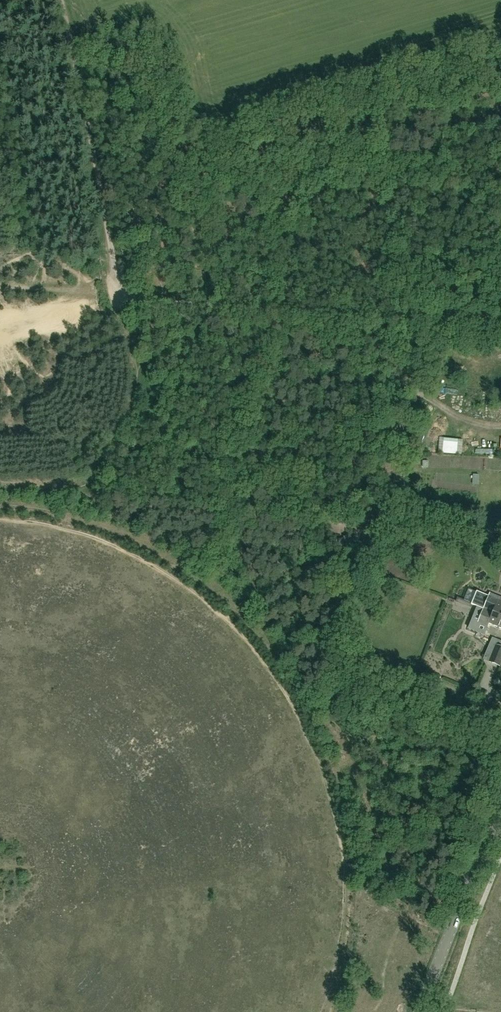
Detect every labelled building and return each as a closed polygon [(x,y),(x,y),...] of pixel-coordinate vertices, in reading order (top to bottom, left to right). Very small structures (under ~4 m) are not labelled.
[(479,493),(479,482),(466,482),(466,493),(479,493)] [(486,507),(487,515),(500,515),(500,506),(486,507)] [(498,597),(498,599),(494,598),(495,596),(489,593),(482,608),(489,611),(482,625),(487,627),(489,624),(500,629),(500,598),(498,597)] [(495,645),(487,662),(498,666),(500,658),(500,648),(495,645)]
